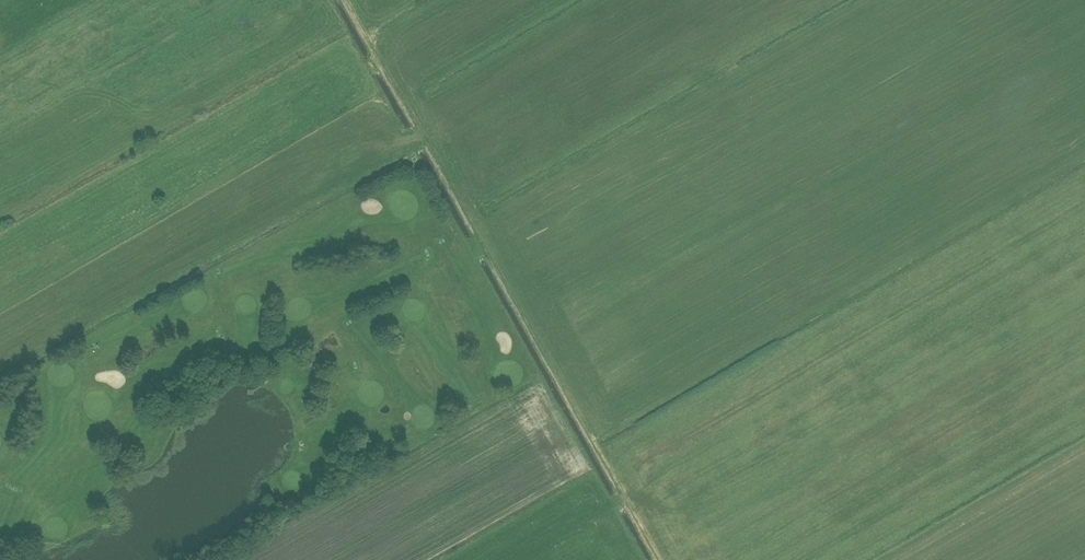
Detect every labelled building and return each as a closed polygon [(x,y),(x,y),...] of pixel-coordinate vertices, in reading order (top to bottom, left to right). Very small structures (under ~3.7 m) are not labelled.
[(232,364),(243,359),(239,352),(229,357),(232,364)]
